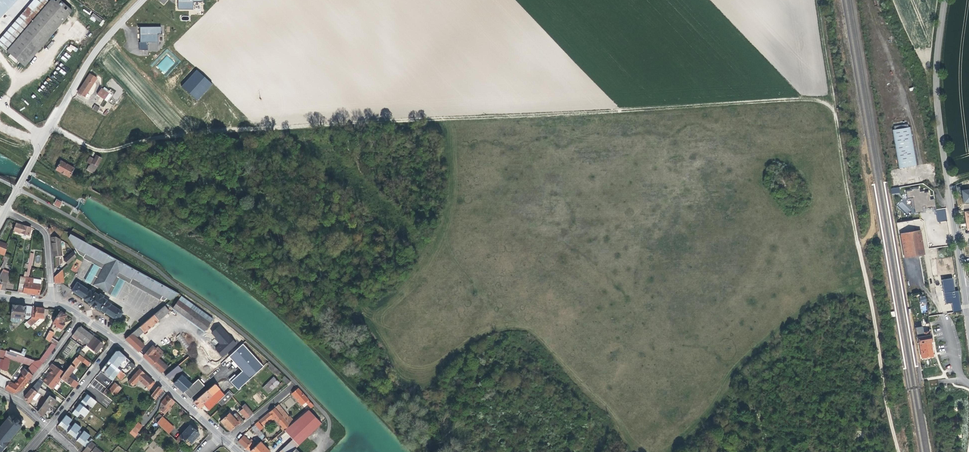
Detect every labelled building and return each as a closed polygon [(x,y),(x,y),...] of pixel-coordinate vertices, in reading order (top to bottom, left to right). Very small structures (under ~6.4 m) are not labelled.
[(0,38),(0,46),(23,67),(68,13),(53,0),(33,0),(0,38)] [(17,0),(0,0),(0,18),(17,0)] [(177,9),(193,9),(193,1),(202,1),(202,0),(177,0),(177,9)] [(96,20),(100,22),(102,19),(93,13),(89,19),(95,22),(96,20)] [(161,34),(160,26),(139,27),(140,51),(158,50),(158,41),(162,41),(162,34),(161,34)] [(70,44),(66,50),(71,52),(72,50),(76,52),(78,48),(70,44)] [(66,62),(71,56),(66,52),(61,59),(66,62)] [(197,70),(181,86),(197,101),(212,84),(197,70)] [(88,73),(85,77),(92,83),(95,78),(88,73)] [(85,77),(77,92),(84,96),(92,83),(85,77)] [(99,88),(97,92),(104,98),(107,94),(99,88)] [(898,168),(916,165),(909,128),(892,131),(898,168)] [(93,154),(89,161),(93,164),(97,157),(93,154)] [(93,164),(93,165),(98,168),(104,157),(103,157),(99,154),(97,157),(93,164)] [(63,160),(58,168),(71,175),(75,167),(63,160)] [(911,197),(914,212),(921,211),(921,207),(921,205),(924,205),(924,207),(924,208),(934,206),(933,198),(928,199),(927,191),(923,192),(922,190),(918,191),(918,187),(910,188),(910,190),(911,197)] [(961,191),(962,198),(962,203),(968,202),(968,190),(961,191)] [(908,214),(911,210),(901,201),(898,205),(908,214)] [(944,205),(934,206),(936,221),(947,220),(944,205)] [(14,223),(11,231),(18,233),(20,225),(14,223)] [(20,225),(18,233),(27,235),(29,227),(20,225)] [(920,228),(904,231),(908,255),(918,254),(917,245),(922,244),(920,228)] [(101,251),(69,234),(67,236),(67,238),(77,254),(77,255),(82,257),(94,264),(99,267),(89,285),(106,294),(116,276),(123,280),(128,283),(160,300),(162,301),(166,298),(169,301),(177,294),(135,270),(101,251)] [(54,237),(50,237),(52,256),(54,255),(56,255),(60,255),(58,239),(54,237)] [(71,252),(62,260),(66,264),(74,257),(71,252)] [(24,276),(30,277),(34,254),(30,253),(28,264),(25,263),(24,269),(25,269),(24,276)] [(92,264),(82,281),(89,285),(99,267),(94,264),(82,257),(81,258),(85,260),(92,264)] [(63,272),(54,273),(55,284),(64,283),(63,272)] [(19,276),(16,291),(21,292),(24,277),(19,276)] [(116,276),(106,294),(113,298),(123,281),(123,280),(116,276)] [(24,277),(21,292),(37,295),(39,284),(31,283),(32,278),(24,277)] [(962,310),(959,290),(955,291),(953,278),(942,279),(945,303),(952,303),(953,311),(962,310)] [(75,283),(70,291),(83,299),(82,299),(87,302),(86,303),(90,305),(90,306),(94,308),(97,310),(98,309),(103,313),(103,312),(115,320),(120,312),(108,304),(104,301),(104,300),(93,292),(92,293),(88,290),(88,291),(75,283)] [(128,283),(128,284),(159,301),(160,300),(128,283)] [(178,300),(172,308),(181,315),(189,308),(178,300)] [(11,304),(9,316),(23,318),(23,315),(24,311),(30,313),(31,306),(25,305),(25,306),(11,304)] [(30,313),(29,316),(33,317),(41,318),(42,308),(31,306),(30,313)] [(163,306),(154,313),(158,314),(165,308),(163,306)] [(154,313),(153,314),(157,320),(167,312),(165,308),(158,314),(154,313)] [(189,308),(181,315),(204,332),(211,324),(189,308)] [(59,311),(51,322),(52,323),(60,328),(63,324),(62,323),(60,322),(62,319),(65,315),(59,311)] [(153,314),(138,326),(143,332),(157,320),(153,314)] [(29,318),(23,323),(26,325),(33,320),(33,317),(29,316),(29,318)] [(211,324),(204,332),(227,349),(233,340),(211,324)] [(77,327),(70,336),(77,341),(79,339),(82,340),(83,339),(86,342),(91,336),(93,333),(88,330),(87,331),(79,326),(77,327)] [(138,326),(130,333),(135,338),(143,332),(138,326)] [(44,338),(43,339),(47,341),(50,343),(54,346),(57,341),(50,337),(52,332),(48,330),(47,331),(44,338)] [(932,358),(929,337),(928,332),(921,333),(922,338),(917,339),(920,360),(932,358)] [(130,333),(124,339),(137,352),(143,345),(135,338),(130,333)] [(185,349),(189,346),(180,334),(176,337),(185,349)] [(85,344),(84,344),(95,353),(102,344),(91,336),(86,342),(85,344)] [(70,340),(63,353),(67,356),(75,343),(70,340)] [(37,360),(34,361),(41,364),(45,359),(54,346),(50,343),(37,360)] [(151,347),(142,356),(151,364),(157,358),(159,356),(153,351),(154,350),(151,347)] [(4,350),(2,356),(8,359),(29,366),(33,361),(4,350)] [(114,352),(111,356),(123,366),(128,360),(118,351),(114,352)] [(234,353),(217,369),(223,376),(240,360),(234,353)] [(63,372),(59,378),(63,381),(73,388),(77,383),(67,377),(78,362),(80,363),(83,359),(77,355),(75,359),(74,358),(63,372)] [(6,371),(8,359),(2,356),(0,368),(0,370),(6,371)] [(111,356),(107,361),(117,369),(119,370),(123,366),(111,356)] [(166,367),(157,358),(151,364),(160,372),(166,367)] [(119,370),(119,371),(124,375),(125,376),(126,374),(134,365),(128,360),(123,366),(119,370)] [(8,381),(4,389),(12,393),(19,390),(41,364),(34,361),(33,361),(29,366),(25,371),(23,369),(19,373),(21,375),(14,384),(8,381)] [(107,361),(81,394),(87,399),(91,395),(107,409),(112,403),(100,394),(101,393),(108,384),(106,383),(117,369),(107,361)] [(267,365),(265,367),(272,374),(274,372),(277,375),(279,372),(277,370),(270,364),(270,363),(268,361),(266,364),(267,365)] [(179,363),(164,376),(169,380),(180,370),(178,368),(181,366),(179,363)] [(50,364),(47,367),(56,374),(55,376),(56,377),(54,379),(61,384),(63,381),(59,378),(63,372),(50,364)] [(130,377),(126,381),(130,385),(129,386),(130,387),(137,380),(147,389),(153,383),(138,369),(130,377)] [(217,369),(214,372),(220,378),(223,376),(217,369)] [(119,371),(115,376),(119,380),(124,375),(119,371)] [(180,375),(173,384),(182,392),(194,381),(192,379),(189,383),(180,375)] [(283,376),(280,379),(286,384),(289,381),(283,376)] [(272,377),(262,387),(267,393),(277,382),(272,377)] [(194,381),(182,392),(189,399),(204,386),(198,378),(194,381)] [(35,381),(30,388),(35,392),(38,394),(45,399),(43,401),(41,403),(40,405),(39,407),(36,411),(43,418),(45,416),(44,415),(42,414),(50,402),(52,404),(56,399),(49,394),(48,395),(38,388),(40,385),(35,381)] [(111,381),(101,393),(105,395),(108,391),(114,396),(120,388),(111,381)] [(205,391),(192,402),(199,408),(201,406),(207,411),(224,395),(214,384),(206,391),(205,391)] [(156,386),(149,394),(154,398),(161,390),(156,386)] [(30,388),(23,396),(23,400),(26,403),(30,398),(33,400),(38,394),(35,392),(30,388)] [(296,389),(291,393),(301,404),(304,402),(310,408),(312,406),(296,389)] [(167,396),(161,404),(166,408),(164,409),(166,411),(173,402),(167,396)] [(284,403),(289,408),(295,403),(290,397),(284,403)] [(149,405),(148,407),(149,408),(151,406),(152,407),(156,402),(154,401),(156,399),(155,398),(149,405)] [(77,399),(69,409),(78,416),(84,408),(82,406),(80,404),(81,402),(77,399)] [(50,402),(42,414),(44,415),(52,404),(50,402)] [(145,405),(138,414),(141,416),(148,407),(145,405)] [(245,406),(239,412),(245,419),(252,413),(245,406)] [(277,406),(274,409),(288,426),(293,421),(286,413),(284,414),(277,406)] [(84,408),(78,416),(80,418),(87,410),(84,408)] [(273,408),(258,420),(262,425),(268,420),(269,421),(272,418),(275,422),(276,421),(283,430),(288,426),(274,409),(273,408)] [(69,409),(63,417),(72,424),(75,419),(78,416),(69,409)] [(283,430),(282,431),(290,440),(296,446),(320,424),(307,410),(293,421),(288,426),(283,430)] [(20,422),(22,419),(14,412),(11,415),(11,414),(9,417),(8,416),(0,425),(0,451),(7,443),(6,441),(20,425),(18,425),(20,422)] [(158,413),(153,419),(156,422),(161,416),(158,413)] [(228,413),(220,421),(230,432),(238,424),(242,421),(235,413),(231,416),(228,413)] [(156,422),(156,423),(160,426),(165,420),(161,416),(156,422)] [(165,420),(160,426),(167,434),(173,428),(165,420)] [(136,422),(128,431),(130,433),(132,431),(135,433),(141,425),(136,422)] [(256,422),(253,425),(255,427),(257,430),(261,427),(256,422)] [(189,426),(175,441),(179,444),(182,441),(187,445),(198,434),(189,426)] [(255,427),(251,430),(257,437),(261,434),(257,430),(255,427)] [(153,440),(161,431),(159,428),(151,437),(153,440)] [(75,429),(67,439),(71,442),(77,435),(83,440),(76,447),(79,450),(87,440),(75,429)] [(77,435),(71,442),(76,447),(83,440),(77,435)] [(242,435),(237,442),(246,451),(247,450),(252,445),(242,435)] [(278,451),(291,451),(293,449),(296,446),(290,440),(278,451)] [(144,451),(145,451),(165,451),(154,441),(144,451)] [(249,451),(250,451),(268,451),(259,442),(249,451)] [(83,451),(100,451),(89,444),(83,451)]
